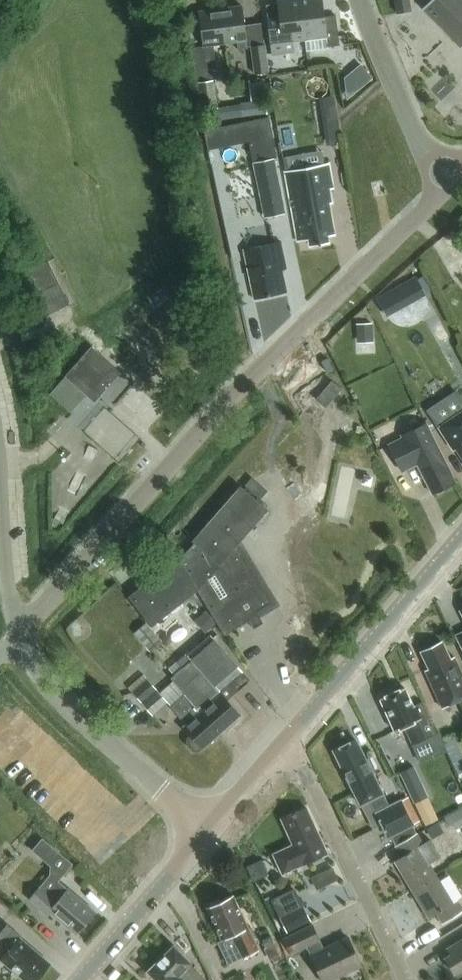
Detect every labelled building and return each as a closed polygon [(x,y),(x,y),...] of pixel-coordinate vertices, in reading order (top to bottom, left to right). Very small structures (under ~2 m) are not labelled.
[(304,38),(299,0),(284,0),(277,1),(280,22),(268,23),(270,43),(292,40),(304,38)] [(339,45),(336,15),(324,16),(322,0),(299,0),(304,38),(326,36),(327,47),(339,45)] [(397,14),(411,12),(409,0),(395,0),(397,14)] [(424,7),(461,47),(461,0),(431,0),(424,7)] [(238,49),(247,48),(241,6),(219,9),(224,44),(237,42),(238,49)] [(213,45),(224,44),(219,9),(198,12),(205,64),(216,62),(213,45)] [(292,40),(270,43),(272,54),(293,51),(292,40)] [(256,75),(269,73),(265,46),(252,47),(256,75)] [(370,79),(359,67),(350,75),(361,87),(370,79)] [(217,108),(213,81),(203,82),(206,110),(217,108)] [(242,104),(245,118),(270,114),(265,82),(251,84),(254,102),(242,104)] [(447,104),(447,120),(461,119),(461,103),(447,104)] [(335,105),(325,107),(330,139),(340,137),(336,113),(335,105)] [(252,163),(264,218),(286,213),(275,158),(252,163)] [(312,167),(312,164),(300,166),(301,169),(285,172),(297,241),(308,239),(309,245),(328,242),(327,236),(333,235),(328,204),(331,203),(329,189),(333,188),(329,164),(312,167)] [(253,299),(285,293),(280,269),(285,268),(280,242),(243,249),(253,299)] [(48,262),(27,272),(47,314),(68,304),(48,262)] [(376,298),(387,317),(407,306),(397,287),(376,298)] [(65,325),(50,335),(56,344),(74,332),(71,326),(69,323),(65,325)] [(373,323),(357,324),(358,343),(373,342),(373,323)] [(86,396),(94,403),(121,373),(91,347),(50,393),(72,413),(86,396)] [(332,380),(316,399),(326,408),(342,389),(332,380)] [(120,401),(149,428),(167,408),(138,381),(120,401)] [(438,428),(451,448),(455,449),(461,459),(461,412),(452,419),(438,428)] [(431,494),(455,482),(425,421),(398,435),(399,438),(386,444),(399,472),(416,464),(431,494)] [(249,479),(242,487),(259,501),(265,494),(249,479)] [(178,556),(127,598),(151,627),(198,589),(218,623),(225,634),(247,620),(249,623),(259,616),(258,614),(276,603),(248,555),(240,541),(268,509),(240,485),(192,540),(194,542),(180,559),(178,556)] [(214,622),(204,609),(192,619),(203,632),(214,622)] [(82,623),(70,624),(72,637),(83,636),(82,623)] [(152,651),(162,643),(147,625),(137,633),(152,651)] [(174,680),(160,693),(170,705),(186,723),(184,725),(191,734),(187,737),(187,743),(193,750),(199,750),(202,746),(203,747),(241,714),(228,700),(234,694),(251,680),(241,669),(210,633),(187,654),(177,662),(181,667),(173,674),(170,676),(174,680)] [(449,660),(441,642),(421,652),(429,669),(425,671),(443,709),(460,700),(461,703),(461,677),(453,658),(449,660)] [(147,679),(132,691),(152,715),(167,703),(147,679)] [(412,745),(427,738),(426,737),(419,721),(421,720),(414,705),(412,705),(403,687),(380,698),(395,731),(404,727),(412,745)] [(423,700),(414,705),(421,720),(419,721),(426,737),(438,732),(423,700)] [(450,734),(461,771),(461,730),(450,734)] [(371,799),(382,794),(355,739),(333,750),(360,804),(371,799)] [(428,797),(413,766),(399,773),(414,804),(428,797)] [(385,801),(382,794),(371,799),(374,806),(385,801)] [(385,836),(410,824),(398,800),(374,812),(385,836)] [(443,818),(447,825),(451,824),(454,830),(461,825),(461,807),(443,818)] [(283,873),(293,868),(326,853),(305,808),(281,819),(293,845),(275,854),(283,873)] [(403,856),(396,861),(412,889),(435,875),(429,864),(419,847),(423,844),(417,833),(416,834),(398,844),(397,845),(400,850),(400,851),(403,856)] [(43,838),(33,850),(49,864),(60,852),(43,838)] [(423,844),(419,847),(429,864),(441,857),(431,840),(423,844)] [(333,867),(320,873),(326,886),(338,880),(333,867)] [(50,874),(40,885),(29,897),(47,912),(50,909),(76,932),(94,910),(67,887),(66,888),(50,874)] [(412,889),(429,918),(437,913),(443,923),(461,912),(461,911),(456,900),(451,903),(435,875),(412,889)] [(311,922),(295,888),(271,899),(287,933),(311,922)] [(243,956),(258,949),(247,926),(246,926),(231,896),(220,902),(219,900),(209,905),(210,906),(207,908),(222,939),(232,934),(243,956)] [(49,962),(11,929),(12,928),(0,918),(0,952),(3,954),(0,958),(0,959),(24,979),(34,979),(49,962)] [(348,937),(324,949),(312,925),(283,939),(290,955),(306,947),(322,979),(331,979),(361,966),(348,937)] [(271,935),(262,939),(266,947),(275,943),(271,935)] [(448,949),(451,954),(445,958),(455,973),(460,969),(461,972),(461,939),(448,949)] [(161,957),(185,979),(207,979),(190,962),(192,961),(174,943),(161,957)] [(266,947),(264,948),(270,960),(272,959),(273,962),(282,958),(275,943),(266,947)] [(148,969),(159,979),(185,979),(161,957),(148,969)]
